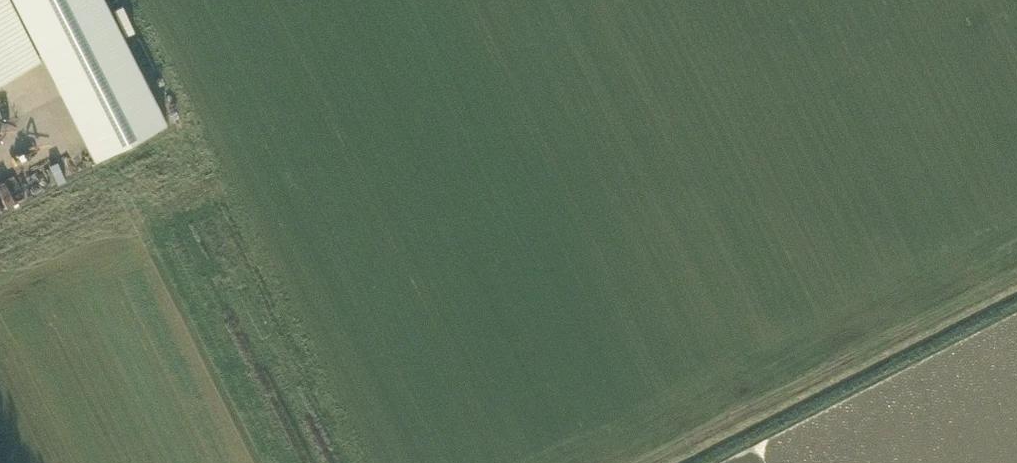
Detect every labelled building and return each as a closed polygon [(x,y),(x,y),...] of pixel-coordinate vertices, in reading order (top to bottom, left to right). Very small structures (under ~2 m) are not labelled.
[(40,57),(11,0),(0,0),(0,77),(40,57)] [(96,164),(170,127),(106,0),(13,0),(96,164)] [(10,199),(3,177),(0,178),(0,202),(10,199)]
